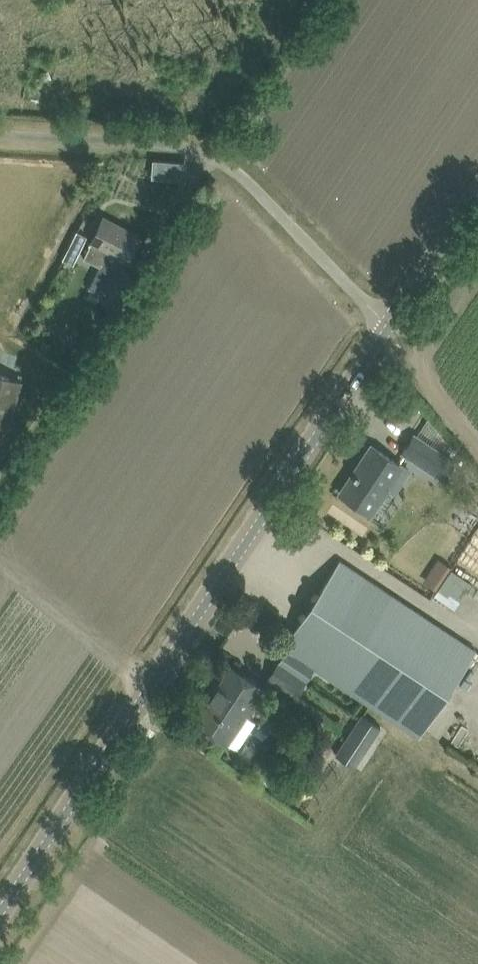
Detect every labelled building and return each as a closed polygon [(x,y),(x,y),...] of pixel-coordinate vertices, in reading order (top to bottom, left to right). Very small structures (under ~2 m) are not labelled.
[(137,277),(123,266),(126,259),(130,252),(139,234),(103,216),(91,241),(89,240),(88,243),(90,244),(89,247),(84,257),(99,265),(88,286),(102,293),(100,297),(116,309),(137,277)] [(81,359),(85,348),(73,345),(70,355),(81,359)] [(0,373),(0,437),(4,439),(22,379),(0,373)] [(433,472),(444,455),(414,435),(403,452),(433,472)] [(360,461),(340,491),(339,492),(356,503),(371,513),(389,486),(395,490),(408,470),(371,445),(360,461)] [(477,571),(477,529),(459,559),(477,571)] [(283,647),(299,658),(419,737),(476,650),(340,560),(283,647)] [(451,568),(433,594),(453,608),(471,582),(451,568)] [(267,677),(294,694),(304,678),(278,661),(267,677)] [(189,717),(206,729),(229,744),(230,743),(238,748),(257,721),(248,715),(266,689),(231,666),(214,691),(209,688),(189,717)] [(361,713),(335,753),(354,765),(381,727),(361,713)]
